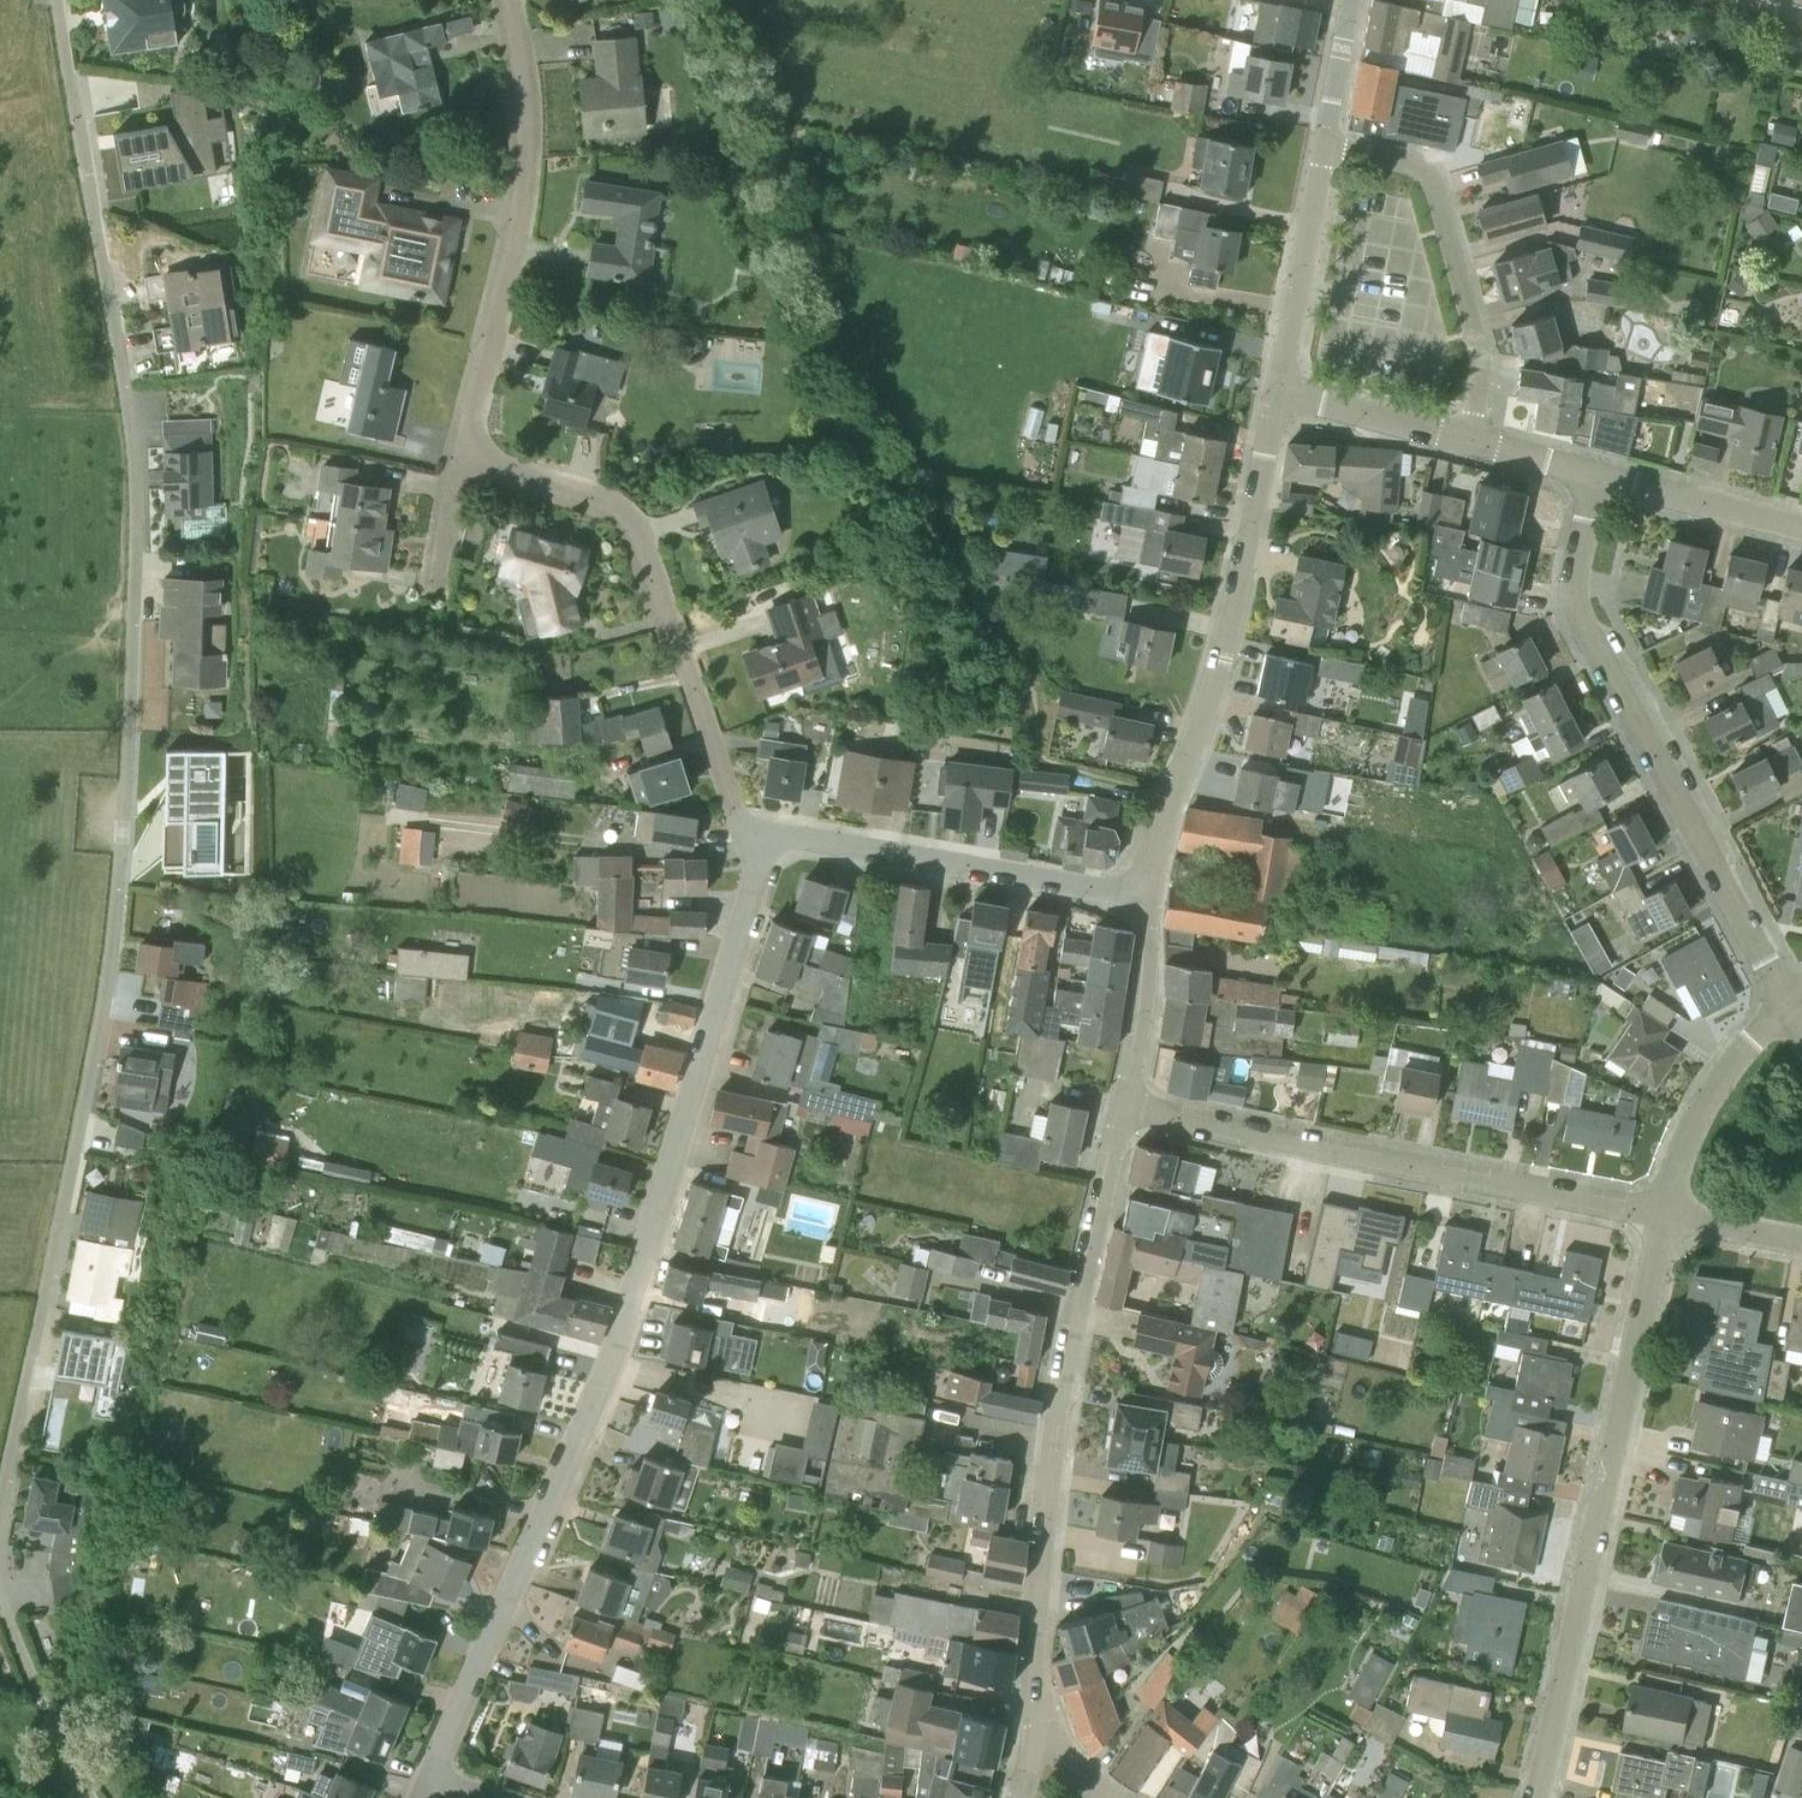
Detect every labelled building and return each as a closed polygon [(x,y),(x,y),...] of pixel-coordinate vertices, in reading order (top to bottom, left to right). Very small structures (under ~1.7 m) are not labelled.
[(112,52),(148,47),(148,48),(178,44),(175,21),(178,21),(180,20),(182,19),(184,18),(185,17),(187,15),(188,13),(189,11),(189,9),(189,7),(189,4),(188,2),(187,0),(105,0),(112,52)] [(1093,42),(1125,49),(1123,58),(1152,63),(1160,21),(1125,14),(1127,5),(1101,0),(1093,42)] [(1401,55),(1406,29),(1415,30),(1418,9),(1394,4),(1376,0),(1372,0),(1363,46),(1401,55)] [(1394,4),(1418,9),(1448,16),(1469,21),(1511,30),(1513,21),(1532,26),(1538,0),(1395,0),(1394,4)] [(1318,12),(1280,5),(1265,3),(1256,45),(1291,52),(1293,43),(1311,46),(1318,12)] [(1455,81),(1469,21),(1448,16),(1433,76),(1455,81)] [(442,103),(432,65),(423,67),(419,49),(446,42),(441,23),(366,42),(380,97),(398,92),(404,113),(442,103)] [(634,39),(596,42),(598,60),(603,60),(605,80),(581,82),(586,135),(644,130),(639,76),(637,77),(634,39)] [(1231,73),(1227,92),(1282,102),(1289,64),(1248,56),(1244,75),(1231,73)] [(1350,130),(1417,143),(1454,151),(1455,144),(1495,153),(1501,125),(1476,119),(1480,98),(1466,95),(1466,99),(1393,81),(1396,68),(1361,60),(1347,130),(1350,130)] [(1205,87),(1176,83),(1172,110),(1201,114),(1205,87)] [(178,137),(170,138),(165,130),(115,138),(123,190),(215,174),(201,96),(170,91),(178,137)] [(1616,136),(1644,142),(1648,125),(1620,119),(1616,136)] [(1200,187),(1243,194),(1252,147),(1208,139),(1197,137),(1192,167),(1203,169),(1200,187)] [(1505,178),(1506,181),(1509,193),(1572,174),(1563,141),(1478,165),(1484,184),(1505,178)] [(1754,164),(1769,167),(1771,167),(1775,146),(1759,142),(1754,164)] [(363,285),(442,301),(457,222),(379,206),(379,208),(372,206),(377,180),(328,170),(314,239),(370,250),(363,285)] [(1125,173),(1121,194),(1158,202),(1163,180),(1125,173)] [(583,208),(614,213),(623,214),(617,248),(594,244),(589,274),(639,282),(644,247),(650,248),(659,194),(587,183),(583,208)] [(1482,208),(1482,210),(1478,211),(1487,242),(1544,226),(1536,195),(1494,207),(1493,204),(1482,208)] [(1202,233),(1197,264),(1192,263),(1187,284),(1215,289),(1220,269),(1230,271),(1237,232),(1223,230),(1223,224),(1208,221),(1209,211),(1159,203),(1153,236),(1175,240),(1177,228),(1202,233)] [(1631,238),(1581,227),(1576,248),(1626,260),(1631,238)] [(1503,300),(1539,290),(1573,279),(1567,260),(1576,258),(1573,248),(1547,241),(1547,242),(1550,243),(1552,248),(1529,255),(1528,254),(1493,264),(1503,300)] [(170,299),(172,313),(235,302),(229,268),(194,274),(193,270),(144,278),(148,302),(170,299)] [(1636,310),(1640,289),(1588,280),(1585,301),(1636,310)] [(235,302),(172,313),(174,326),(153,330),(157,354),(205,346),(205,342),(241,336),(235,302)] [(1520,358),(1524,356),(1539,352),(1541,361),(1555,357),(1555,363),(1583,367),(1603,371),(1617,373),(1620,374),(1621,369),(1617,356),(1606,355),(1606,350),(1576,345),(1576,346),(1560,344),(1552,314),(1511,326),(1520,358)] [(1219,347),(1148,331),(1143,353),(1165,358),(1157,393),(1206,404),(1207,403),(1206,402),(1210,383),(1211,384),(1215,368),(1214,367),(1218,349),(1219,349),(1219,347)] [(349,339),(349,341),(368,345),(348,428),(393,439),(404,391),(403,391),(402,394),(384,389),(394,350),(349,339)] [(582,428),(594,388),(600,389),(609,359),(578,350),(577,354),(556,349),(544,392),(549,393),(544,412),(563,417),(561,422),(582,428)] [(1581,377),(1583,367),(1555,363),(1555,357),(1541,361),(1539,352),(1524,356),(1522,368),(1520,368),(1516,397),(1537,400),(1538,399),(1637,418),(1638,416),(1679,421),(1679,420),(1695,423),(1702,387),(1620,374),(1617,373),(1615,385),(1598,382),(1599,380),(1581,377)] [(1538,399),(1537,400),(1533,427),(1590,436),(1588,448),(1627,458),(1637,418),(1538,399)] [(1700,399),(1694,426),(1736,436),(1729,464),(1767,473),(1780,416),(1742,408),(1742,409),(1700,399)] [(1157,440),(1153,457),(1180,463),(1179,463),(1217,471),(1224,439),(1173,429),(1177,411),(1149,404),(1143,437),(1157,440)] [(192,517),(180,518),(181,539),(227,537),(226,503),(213,504),(210,419),(198,419),(198,434),(164,435),(165,470),(164,471),(165,490),(166,490),(167,507),(192,506),(192,517)] [(1365,472),(1340,471),(1342,459),(1333,458),(1334,447),(1288,444),(1282,476),(1364,483),(1365,472)] [(1717,451),(1694,445),(1689,463),(1712,470),(1717,451)] [(1365,472),(1364,483),(1362,509),(1378,510),(1377,520),(1392,521),(1392,511),(1394,511),(1399,452),(1334,447),(1333,458),(1342,459),(1340,471),(1365,472)] [(1211,503),(1217,471),(1179,463),(1180,463),(1153,457),(1146,489),(1125,484),(1122,502),(1153,508),(1157,492),(1211,503)] [(331,520),(382,529),(387,490),(353,485),(355,471),(323,466),(320,487),(336,490),(331,520)] [(1524,493),(1480,483),(1470,531),(1514,541),(1524,493)] [(780,536),(773,515),(766,518),(755,485),(695,505),(701,523),(711,520),(723,556),(741,549),(747,568),(768,561),(762,542),(780,536)] [(1435,527),(1436,524),(1435,523),(1441,495),(1421,491),(1415,523),(1435,527)] [(1314,495),(1280,492),(1277,512),(1312,515),(1314,495)] [(1464,500),(1441,494),(1441,495),(1435,523),(1436,524),(1459,529),(1464,500)] [(1121,524),(1148,529),(1165,532),(1156,579),(1175,583),(1178,570),(1196,574),(1204,538),(1178,533),(1182,515),(1125,503),(1121,524)] [(1362,509),(1361,519),(1377,520),(1378,510),(1362,509)] [(379,545),(382,529),(331,520),(327,553),(311,551),(308,572),(340,576),(342,562),(385,569),(388,547),(379,545)] [(1464,530),(1459,529),(1436,524),(1435,527),(1428,557),(1436,559),(1518,578),(1525,549),(1480,539),(1477,551),(1460,547),(1464,530)] [(527,579),(533,602),(520,606),(527,633),(540,629),(541,633),(581,622),(573,592),(575,593),(587,551),(514,530),(502,572),(527,579)] [(1705,602),(1709,585),(1699,582),(1701,572),(1698,572),(1704,549),(1670,541),(1663,570),(1652,567),(1642,606),(1682,615),(1686,597),(1705,602)] [(1709,585),(1705,602),(1700,624),(1699,627),(1718,631),(1725,605),(1753,612),(1765,563),(1729,555),(1721,588),(1709,585)] [(1336,627),(1339,612),(1337,612),(1346,567),(1299,557),(1294,579),(1295,579),(1290,601),(1277,598),(1274,615),(1270,618),(1269,623),(1271,627),(1270,630),(1288,634),(1287,639),(1321,646),(1326,625),(1336,627)] [(1433,575),(1443,577),(1441,587),(1468,594),(1467,596),(1512,606),(1518,578),(1436,559),(1433,575)] [(1766,600),(1756,639),(1771,643),(1777,618),(1792,621),(1796,606),(1801,607),(1801,572),(1787,569),(1780,601),(1766,598),(1766,600)] [(220,612),(221,582),(164,579),(162,615),(164,615),(164,610),(182,611),(182,623),(177,623),(174,683),(224,685),(226,659),(227,659),(227,653),(226,653),(227,625),(210,625),(211,612),(220,612)] [(1080,587),(1076,609),(1124,616),(1127,594),(1080,587)] [(807,641),(823,635),(810,597),(769,610),(780,642),(746,654),(760,695),(819,675),(807,641)] [(1510,612),(1489,608),(1481,606),(1468,603),(1464,622),(1506,631),(1510,612)] [(1124,658),(1164,667),(1172,632),(1122,621),(1119,639),(1128,641),(1124,658)] [(1497,653),(1498,654),(1480,663),(1489,679),(1495,692),(1513,682),(1513,683),(1544,667),(1528,637),(1497,653)] [(1708,648),(1708,647),(1676,664),(1691,694),(1723,677),(1736,671),(1721,641),(1708,648)] [(1756,678),(1782,665),(1773,647),(1747,660),(1756,678)] [(1266,654),(1257,694),(1303,704),(1310,673),(1353,682),(1357,663),(1308,653),(1306,663),(1266,654)] [(1779,725),(1769,706),(1762,693),(1775,686),(1768,672),(1740,686),(1746,699),(1740,703),(1740,702),(1704,720),(1719,749),(1753,732),(1756,737),(1779,725)] [(1529,712),(1538,729),(1567,713),(1552,684),(1522,699),(1523,700),(1509,707),(1515,719),(1529,712)] [(1055,715),(1109,727),(1103,754),(1126,759),(1127,754),(1144,758),(1151,724),(1117,717),(1120,703),(1061,690),(1055,715)] [(580,724),(579,695),(539,697),(540,711),(541,741),(578,740),(598,736),(599,740),(606,740),(627,735),(628,737),(641,733),(642,737),(647,753),(670,746),(659,709),(623,719),(622,715),(605,719),(604,714),(594,716),(595,721),(580,724)] [(1493,704),(1471,716),(1478,730),(1500,718),(1493,704)] [(1320,717),(1314,716),(1282,709),(1279,721),(1252,715),(1245,747),(1282,755),(1287,731),(1301,734),(1315,737),(1320,717)] [(1552,757),(1561,753),(1582,742),(1567,713),(1538,729),(1525,735),(1534,752),(1546,746),(1552,757)] [(1397,734),(1391,760),(1419,766),(1424,739),(1397,734)] [(759,756),(771,758),(765,793),(797,798),(803,762),(801,761),(804,746),(762,739),(759,756)] [(1777,787),(1784,801),(1801,792),(1801,772),(1800,769),(1801,768),(1801,763),(1792,745),(1764,759),(1731,775),(1746,803),(1777,787)] [(165,854),(166,854),(166,855),(165,874),(250,875),(252,752),(167,750),(166,789),(165,854)] [(890,812),(899,761),(845,751),(836,802),(890,812)] [(635,800),(652,800),(689,789),(679,757),(627,773),(635,800)] [(1586,808),(1598,801),(1620,790),(1603,759),(1569,778),(1558,784),(1568,802),(1579,796),(1586,808)] [(1498,773),(1501,778),(1508,792),(1540,775),(1533,761),(1525,765),(1523,760),(1498,773)] [(509,787),(574,797),(578,771),(513,761),(509,787)] [(1011,786),(1013,770),(948,762),(947,766),(942,765),(939,794),(945,795),(942,824),(977,828),(980,802),(1008,806),(1011,786)] [(1234,801),(1270,809),(1289,813),(1294,790),(1310,793),(1314,772),(1288,766),(1285,781),(1276,780),(1277,776),(1241,768),(1234,801)] [(1011,786),(1067,792),(1069,776),(1013,769),(1013,770),(1011,786)] [(412,809),(416,786),(416,785),(399,782),(395,807),(412,810),(412,809)] [(1070,819),(1063,855),(1061,866),(1083,870),(1084,863),(1104,867),(1113,861),(1114,858),(1118,859),(1121,846),(1116,845),(1118,839),(1113,828),(1111,827),(1111,825),(1114,825),(1119,801),(1088,795),(1083,819),(1085,819),(1084,822),(1070,819)] [(633,842),(650,845),(666,848),(667,843),(691,847),(696,818),(639,808),(633,842)] [(1583,830),(1574,813),(1573,810),(1540,827),(1551,847),(1583,830)] [(1257,825),(1188,813),(1185,812),(1177,843),(1249,855),(1242,895),(1278,902),(1279,899),(1292,901),(1295,882),(1282,880),(1289,840),(1255,834),(1257,825)] [(1612,892),(1635,880),(1626,863),(1654,848),(1635,814),(1590,838),(1602,859),(1596,862),(1612,892)] [(402,828),(399,862),(418,864),(421,830),(402,828)] [(574,885),(598,887),(598,875),(632,875),(632,856),(599,855),(599,856),(574,855),(574,885)] [(706,859),(663,859),(664,893),(686,892),(707,892),(706,859)] [(642,932),(641,933),(670,934),(705,936),(706,913),(670,911),(669,919),(661,918),(661,917),(632,915),(632,892),(632,875),(598,875),(598,887),(597,928),(642,932)] [(856,917),(859,892),(829,883),(828,886),(805,879),(797,907),(817,913),(817,914),(837,919),(839,912),(856,917)] [(1672,882),(1651,893),(1644,897),(1635,880),(1612,892),(1627,919),(1649,907),(1660,928),(1689,913),(1672,882)] [(926,887),(901,883),(890,969),(944,973),(949,956),(952,945),(919,943),(926,887)] [(1258,939),(1265,904),(1168,886),(1162,922),(1194,928),(1258,939)] [(181,894),(179,909),(191,911),(193,896),(181,894)] [(958,917),(952,945),(949,956),(964,958),(959,984),(991,990),(1006,906),(974,901),(971,920),(958,917)] [(1057,915),(1056,915),(1027,910),(1015,975),(1003,1040),(1019,1043),(1020,1033),(1023,1033),(1039,1036),(1043,1006),(1044,998),(1039,997),(1041,981),(1048,943),(1052,943),(1057,915)] [(1107,927),(1108,923),(1109,920),(1097,916),(1095,925),(1107,927)] [(772,920),(762,948),(849,978),(851,958),(808,944),(812,933),(772,920)] [(1194,928),(1162,922),(1163,939),(1191,944),(1194,928)] [(1061,950),(1128,961),(1132,932),(1107,927),(1095,925),(1093,942),(1063,938),(1061,950)] [(668,953),(667,953),(670,934),(641,933),(613,930),(610,948),(603,947),(598,974),(597,974),(597,976),(626,981),(626,978),(663,984),(668,953)] [(184,960),(202,963),(203,963),(206,944),(152,937),(151,944),(141,943),(137,968),(166,972),(165,977),(161,1001),(162,1001),(157,1027),(197,1034),(205,983),(182,980),(184,960)] [(1685,981),(1691,994),(1703,1015),(1718,1007),(1715,1002),(1732,993),(1702,938),(1662,960),(1676,986),(1685,981)] [(395,946),(392,972),(464,979),(467,954),(395,946)] [(754,973),(791,986),(821,996),(817,1008),(844,1016),(849,978),(762,948),(754,973)] [(1601,948),(1584,958),(1594,976),(1611,966),(1601,948)] [(1128,961),(1061,950),(1060,961),(1089,966),(1087,982),(1123,988),(1128,961)] [(1205,1001),(1205,997),(1294,1010),(1298,1010),(1300,996),(1279,993),(1280,987),(1208,977),(1210,969),(1164,962),(1163,993),(1167,994),(1205,1001)] [(1123,988),(1087,982),(1085,996),(1055,991),(1053,1007),(1119,1017),(1123,988)] [(1213,1051),(1252,1055),(1280,1058),(1283,1035),(1288,1036),(1291,1036),(1294,1010),(1205,997),(1205,1001),(1167,994),(1159,1037),(1207,1046),(1213,1046),(1213,1051)] [(1640,1009),(1660,1023),(1666,1027),(1675,1013),(1649,995),(1640,1009)] [(696,1007),(673,1001),(632,998),(631,1022),(647,1023),(647,1021),(659,1022),(659,1017),(667,1020),(692,1024),(696,1007)] [(1043,1006),(1039,1036),(1049,1037),(1056,1038),(1059,1021),(1081,1024),(1078,1042),(1115,1049),(1119,1017),(1053,1007),(1043,1006)] [(1608,1057),(1634,1075),(1654,1088),(1678,1051),(1652,1034),(1660,1023),(1640,1009),(1634,1006),(1625,1019),(1631,1023),(1608,1057)] [(1330,1012),(1324,1036),(1356,1044),(1362,1020),(1330,1012)] [(858,1055),(859,1048),(863,1031),(837,1026),(832,1050),(858,1055)] [(519,1030),(512,1065),(546,1072),(553,1037),(519,1030)] [(754,1074),(784,1082),(785,1080),(803,1085),(817,1038),(800,1032),(798,1039),(781,1034),(781,1035),(767,1031),(764,1042),(763,1042),(754,1074)] [(1056,1038),(1049,1037),(1040,1078),(1056,1082),(1065,1040),(1056,1038)] [(175,1054),(132,1047),(122,1046),(120,1060),(118,1060),(117,1067),(119,1067),(113,1104),(166,1112),(175,1054)] [(1553,1053),(1539,1050),(1519,1046),(1512,1082),(1483,1077),(1485,1065),(1463,1061),(1452,1117),(1469,1120),(1470,1115),(1479,1117),(1478,1120),(1509,1126),(1517,1085),(1546,1091),(1552,1059),(1553,1053)] [(674,1087),(678,1074),(682,1058),(643,1047),(636,1077),(674,1087)] [(1211,1064),(1209,1064),(1173,1056),(1166,1089),(1205,1097),(1242,1104),(1246,1088),(1208,1080),(1211,1064)] [(1299,1059),(1295,1086),(1321,1090),(1325,1064),(1299,1059)] [(1544,1101),(1563,1104),(1570,1067),(1552,1059),(1546,1091),(1544,1101)] [(1402,1067),(1399,1082),(1394,1105),(1429,1112),(1437,1074),(1402,1067)] [(565,1138),(600,1148),(603,1149),(607,1135),(639,1144),(649,1108),(616,1098),(620,1084),(588,1075),(582,1096),(599,1101),(592,1124),(570,1118),(565,1138)] [(871,1123),(876,1104),(813,1088),(808,1106),(871,1123)] [(782,1190),(793,1147),(777,1143),(787,1105),(772,1101),(771,1101),(771,1102),(719,1090),(710,1122),(762,1134),(761,1139),(760,1139),(755,1158),(748,1182),(782,1190)] [(1085,1109),(1051,1102),(1043,1140),(1001,1132),(994,1162),(1037,1171),(1041,1156),(1073,1163),(1085,1109)] [(1564,1140),(1601,1147),(1627,1152),(1630,1137),(1635,1136),(1638,1124),(1633,1122),(1633,1121),(1570,1108),(1564,1140)] [(119,1122),(114,1144),(142,1151),(146,1134),(119,1122)] [(282,1171),(288,1140),(252,1133),(246,1164),(282,1171)] [(585,1193),(621,1204),(630,1172),(596,1162),(600,1148),(565,1138),(546,1133),(539,1157),(567,1165),(566,1171),(589,1177),(585,1193)] [(1131,1181),(1191,1196),(1199,1164),(1174,1158),(1175,1153),(1136,1144),(1127,1180),(1131,1181)] [(683,1213),(734,1229),(743,1197),(726,1192),(726,1191),(693,1181),(683,1213)] [(1241,1272),(1280,1280),(1287,1242),(1292,1213),(1242,1203),(1202,1195),(1201,1199),(1191,1196),(1131,1181),(1128,1196),(1127,1196),(1121,1227),(1113,1225),(1099,1283),(1122,1288),(1129,1263),(1134,1241),(1151,1246),(1155,1230),(1184,1237),(1178,1256),(1202,1263),(1241,1272)] [(784,1193),(759,1185),(755,1201),(780,1208),(784,1193)] [(127,1276),(134,1240),(135,1240),(143,1204),(118,1199),(117,1205),(89,1199),(83,1229),(87,1230),(85,1242),(80,1241),(75,1265),(77,1266),(71,1298),(99,1303),(96,1316),(118,1321),(122,1301),(113,1299),(118,1274),(127,1276)] [(1398,1246),(1404,1217),(1358,1207),(1357,1212),(1325,1205),(1326,1202),(1322,1201),(1303,1285),(1331,1291),(1338,1258),(1340,1249),(1362,1254),(1359,1267),(1380,1271),(1387,1243),(1398,1246)] [(275,1209),(267,1240),(292,1246),(299,1214),(275,1209)] [(734,1229),(683,1213),(673,1246),(707,1256),(707,1255),(724,1260),(734,1229)] [(533,1253),(531,1262),(562,1270),(566,1256),(572,1234),(572,1233),(542,1225),(531,1222),(530,1224),(519,1221),(512,1242),(535,1249),(533,1253)] [(1446,1224),(1432,1288),(1510,1305),(1518,1269),(1501,1265),(1500,1269),(1474,1264),(1481,1232),(1446,1224)] [(448,1248),(450,1233),(388,1227),(387,1242),(448,1248)] [(332,1230),(329,1249),(418,1266),(421,1247),(332,1230)] [(1198,1282),(1190,1324),(1214,1329),(1229,1332),(1241,1272),(1202,1263),(1178,1256),(1184,1237),(1155,1230),(1151,1246),(1134,1241),(1129,1263),(1198,1282)] [(932,1249),(928,1267),(973,1278),(977,1261),(993,1265),(1010,1270),(1009,1277),(1063,1291),(1068,1271),(1015,1258),(1016,1254),(997,1248),(999,1241),(962,1232),(956,1255),(932,1249)] [(570,1256),(593,1263),(599,1240),(575,1234),(570,1256)] [(487,1239),(482,1256),(502,1262),(508,1245),(487,1239)] [(631,1247),(599,1240),(593,1263),(592,1266),(624,1274),(631,1247)] [(1510,1305),(1529,1309),(1587,1322),(1601,1258),(1566,1250),(1559,1282),(1532,1277),(1533,1273),(1518,1269),(1510,1305)] [(733,1274),(756,1279),(759,1265),(736,1260),(733,1274)] [(515,1318),(564,1332),(573,1298),(555,1294),(562,1270),(531,1262),(528,1272),(489,1266),(485,1278),(493,1280),(490,1289),(521,1298),(517,1309),(497,1303),(495,1311),(515,1316),(515,1318)] [(756,1279),(733,1274),(707,1269),(707,1272),(668,1262),(661,1291),(700,1301),(705,1284),(721,1287),(720,1292),(757,1300),(760,1280),(757,1279),(756,1279)] [(920,1299),(927,1268),(901,1262),(894,1293),(920,1299)] [(1397,1306),(1411,1308),(1418,1280),(1404,1277),(1397,1306)] [(1700,1388),(1764,1401),(1772,1358),(1774,1344),(1757,1341),(1764,1311),(1740,1305),(1743,1288),(1694,1277),(1679,1349),(1707,1355),(1700,1388)] [(1122,1288),(1099,1283),(1094,1301),(1118,1307),(1122,1288)] [(586,1302),(573,1298),(564,1332),(600,1342),(611,1307),(600,1304),(587,1301),(586,1302)] [(989,1298),(984,1323),(1018,1330),(1012,1360),(1034,1365),(1044,1314),(1025,1310),(1025,1307),(1016,1305),(1016,1308),(1010,1307),(1011,1303),(989,1298)] [(1800,1300),(1800,1298),(1799,1298),(1795,1318),(1793,1317),(1793,1321),(1795,1321),(1791,1347),(1801,1350),(1801,1301),(1800,1300)] [(1214,1329),(1190,1324),(1140,1312),(1132,1345),(1174,1354),(1167,1386),(1200,1394),(1203,1378),(1206,1378),(1208,1378),(1211,1378),(1213,1377),(1215,1376),(1217,1374),(1219,1373),(1221,1371),(1222,1369),(1223,1366),(1223,1364),(1223,1362),(1223,1359),(1223,1357),(1222,1354),(1221,1352),(1219,1350),(1217,1349),(1215,1347),(1213,1346),(1211,1346),(1214,1329)] [(195,1331),(225,1340),(230,1322),(200,1313),(195,1331)] [(673,1322),(665,1356),(702,1364),(705,1349),(716,1351),(718,1345),(728,1347),(733,1322),(716,1318),(714,1330),(673,1322)] [(78,1398),(95,1402),(92,1416),(113,1420),(116,1406),(128,1344),(115,1341),(115,1340),(64,1329),(57,1365),(84,1370),(78,1398)] [(1495,1343),(1521,1349),(1524,1334),(1498,1329),(1495,1343)] [(1367,1361),(1372,1340),(1337,1331),(1332,1352),(1367,1361)] [(551,1346),(498,1332),(495,1344),(512,1349),(500,1398),(535,1407),(544,1373),(533,1371),(536,1359),(547,1362),(551,1346)] [(1572,1363),(1522,1353),(1514,1393),(1547,1400),(1546,1402),(1550,1403),(1551,1401),(1563,1403),(1572,1363)] [(1772,1358),(1764,1401),(1783,1406),(1791,1361),(1772,1358)] [(951,1373),(946,1395),(984,1404),(982,1410),(1036,1421),(1041,1402),(987,1391),(989,1382),(990,1381),(951,1373)] [(858,1382),(854,1402),(923,1417),(928,1397),(858,1382)] [(1498,1407),(1502,1388),(1487,1384),(1484,1397),(1493,1399),(1491,1405),(1492,1406),(1498,1407)] [(666,1459),(665,1460),(710,1470),(718,1433),(683,1421),(690,1403),(656,1392),(647,1421),(660,1425),(657,1437),(670,1441),(668,1448),(674,1450),(672,1460),(666,1459)] [(1161,1423),(1165,1424),(1197,1430),(1199,1422),(1202,1405),(1131,1392),(1128,1405),(1118,1403),(1113,1432),(1158,1440),(1161,1423)] [(1007,1484),(1006,1484),(965,1477),(960,1503),(931,1498),(933,1487),(909,1482),(923,1417),(854,1402),(845,1400),(823,1494),(945,1520),(945,1521),(996,1532),(999,1518),(1001,1519),(1007,1484)] [(1763,1416),(1722,1407),(1699,1401),(1695,1416),(1707,1418),(1700,1446),(1753,1458),(1763,1416)] [(818,1402),(805,1456),(825,1460),(838,1406),(818,1402)] [(1538,1415),(1509,1409),(1498,1407),(1492,1406),(1483,1437),(1511,1443),(1505,1472),(1529,1477),(1552,1482),(1562,1435),(1535,1430),(1538,1415)] [(441,1426),(437,1445),(512,1461),(519,1431),(481,1422),(478,1434),(441,1426)] [(1174,1443),(1158,1440),(1113,1432),(1108,1461),(1110,1462),(1109,1468),(1124,1470),(1125,1464),(1155,1469),(1154,1489),(1157,1490),(1186,1493),(1189,1473),(1169,1470),(1174,1443)] [(965,1477),(1006,1484),(1011,1460),(970,1453),(970,1457),(945,1452),(944,1462),(967,1466),(965,1477)] [(1476,1460),(1445,1453),(1440,1473),(1471,1480),(1476,1460)] [(683,1469),(665,1463),(644,1456),(639,1470),(631,1467),(622,1493),(650,1502),(651,1500),(670,1507),(683,1469)] [(1792,1481),(1801,1484),(1801,1462),(1796,1461),(1792,1481)] [(56,1615),(58,1615),(58,1614),(79,1597),(76,1574),(78,1562),(79,1562),(88,1520),(71,1516),(73,1506),(66,1504),(72,1476),(59,1469),(57,1468),(51,1480),(35,1476),(25,1524),(57,1530),(49,1567),(56,1615)] [(1675,1529),(1733,1541),(1745,1485),(1711,1478),(1710,1482),(1682,1476),(1675,1508),(1680,1509),(1675,1529)] [(1486,1562),(1533,1572),(1545,1513),(1499,1503),(1503,1487),(1471,1480),(1467,1499),(1465,1506),(1475,1508),(1477,1501),(1498,1506),(1486,1562)] [(1787,1504),(1801,1507),(1801,1484),(1792,1481),(1787,1504)] [(1184,1510),(1186,1493),(1157,1490),(1154,1504),(1102,1495),(1096,1531),(1134,1537),(1137,1519),(1155,1522),(1158,1506),(1184,1510)] [(377,1522),(418,1531),(465,1542),(486,1546),(492,1516),(453,1507),(450,1520),(436,1517),(437,1514),(413,1509),(413,1508),(381,1501),(377,1522)] [(348,1534),(349,1526),(340,1525),(341,1512),(313,1509),(311,1530),(348,1534)] [(692,1529),(664,1519),(646,1513),(642,1524),(615,1515),(604,1547),(639,1559),(650,1527),(689,1540),(692,1529)] [(465,1543),(465,1542),(418,1531),(404,1562),(395,1558),(389,1573),(365,1567),(360,1589),(396,1598),(401,1576),(435,1591),(436,1589),(452,1596),(460,1579),(462,1580),(470,1561),(459,1556),(465,1543)] [(1028,1542),(971,1531),(969,1544),(987,1547),(982,1573),(1023,1581),(1028,1542)] [(1149,1541),(1146,1563),(1180,1568),(1183,1546),(1149,1541)] [(1748,1560),(1667,1542),(1663,1561),(1659,1560),(1654,1581),(1739,1600),(1748,1560)] [(930,1554),(925,1574),(960,1581),(965,1561),(930,1554)] [(728,1560),(723,1580),(749,1587),(754,1567),(728,1560)] [(577,1602),(616,1615),(617,1614),(636,1621),(653,1572),(631,1567),(627,1581),(589,1568),(577,1602)] [(1526,1602),(1503,1597),(1491,1594),(1494,1578),(1451,1568),(1441,1588),(1472,1595),(1462,1642),(1481,1646),(1477,1666),(1511,1673),(1526,1602)] [(1271,1614),(1297,1628),(1315,1594),(1290,1580),(1271,1614)] [(1795,1582),(1784,1627),(1801,1631),(1801,1583),(1795,1582)] [(869,1620),(948,1637),(1015,1650),(1015,1649),(1019,1615),(1018,1615),(1018,1617),(977,1609),(895,1592),(894,1598),(874,1594),(869,1620)] [(1067,1656),(1091,1649),(1120,1641),(1124,1651),(1125,1650),(1168,1630),(1156,1597),(1143,1601),(1141,1592),(1105,1597),(1107,1610),(1057,1625),(1058,1628),(1059,1628),(1066,1654),(1067,1656)] [(1685,1622),(1675,1620),(1651,1615),(1643,1655),(1678,1663),(1679,1657),(1733,1668),(1744,1618),(1689,1606),(1685,1622)] [(643,1624),(626,1618),(622,1628),(597,1618),(595,1623),(573,1615),(563,1645),(601,1658),(607,1640),(636,1650),(641,1637),(648,1640),(646,1644),(669,1652),(674,1635),(643,1624)] [(344,1627),(330,1660),(361,1668),(369,1649),(392,1659),(422,1672),(436,1638),(406,1625),(401,1637),(379,1627),(373,1640),(344,1627)] [(948,1637),(946,1649),(971,1654),(971,1656),(1013,1664),(1014,1652),(1015,1650),(948,1637)] [(1051,1662),(1061,1690),(1101,1676),(1114,1669),(1131,1661),(1125,1650),(1124,1651),(1120,1641),(1091,1649),(1067,1656),(1051,1662)] [(1373,1705),(1397,1660),(1373,1647),(1349,1692),(1373,1705)] [(1010,1684),(1013,1664),(971,1656),(971,1654),(946,1649),(941,1672),(1008,1686),(1008,1687),(1009,1687),(1010,1687),(1010,1684)] [(1166,1652),(1135,1693),(1153,1707),(1185,1666),(1166,1652)] [(616,1664),(610,1680),(650,1694),(656,1678),(616,1664)] [(576,1694),(579,1675),(529,1665),(526,1684),(576,1694)] [(1440,1744),(1469,1751),(1493,1756),(1500,1723),(1482,1719),(1484,1709),(1487,1710),(1491,1693),(1448,1683),(1448,1680),(1417,1673),(1410,1702),(1433,1708),(1432,1710),(1432,1712),(1432,1714),(1433,1717),(1433,1719),(1434,1721),(1436,1723),(1437,1725),(1439,1726),(1441,1727),(1443,1728),(1440,1744)] [(1061,1690),(1073,1724),(1109,1700),(1101,1676),(1061,1690)] [(302,1705),(320,1707),(329,1711),(332,1705),(396,1732),(408,1703),(371,1687),(365,1701),(329,1686),(312,1678),(302,1705)] [(926,1706),(930,1690),(898,1682),(884,1740),(921,1748),(957,1756),(995,1764),(1004,1722),(948,1709),(926,1706)] [(1626,1728),(1684,1741),(1681,1751),(1695,1755),(1698,1743),(1703,1745),(1712,1703),(1636,1686),(1626,1728)] [(644,1782),(640,1797),(676,1797),(681,1770),(665,1767),(666,1760),(665,1759),(673,1719),(680,1721),(685,1698),(662,1693),(644,1782)] [(1118,1724),(1109,1700),(1073,1724),(1076,1733),(1077,1734),(1077,1736),(1091,1753),(1118,1724)] [(1187,1754),(1190,1750),(1204,1734),(1164,1702),(1146,1720),(1132,1737),(1108,1771),(1136,1789),(1170,1740),(1187,1754)] [(1376,1702),(1371,1711),(1362,1728),(1391,1744),(1405,1719),(1376,1702)] [(384,1761),(396,1732),(332,1705),(329,1711),(320,1707),(317,1715),(326,1719),(326,1720),(352,1731),(347,1745),(384,1761)] [(613,1795),(620,1762),(595,1756),(604,1713),(573,1706),(567,1736),(583,1739),(581,1754),(580,1753),(572,1792),(603,1797),(613,1797),(613,1795)] [(1158,1797),(1222,1797),(1227,1787),(1245,1796),(1262,1760),(1231,1742),(1237,1732),(1220,1716),(1204,1734),(1190,1750),(1205,1764),(1197,1776),(1178,1766),(1168,1782),(1158,1797)] [(752,1752),(771,1756),(777,1721),(758,1718),(752,1752)] [(560,1733),(529,1722),(524,1739),(518,1737),(506,1771),(543,1784),(553,1757),(552,1757),(560,1733)] [(1322,1750),(1313,1766),(1334,1778),(1354,1743),(1341,1735),(1330,1755),(1322,1750)] [(806,1740),(802,1768),(833,1772),(837,1743),(806,1740)] [(744,1785),(729,1781),(732,1767),(723,1765),(727,1748),(704,1743),(693,1797),(741,1797),(744,1785)] [(885,1743),(884,1753),(881,1777),(879,1797),(898,1797),(900,1779),(904,1747),(885,1743)] [(1801,1789),(1801,1750),(1791,1746),(1776,1789),(1799,1797),(1801,1789)] [(274,1748),(271,1763),(312,1773),(316,1758),(274,1748)] [(881,1777),(884,1753),(851,1748),(849,1768),(853,1768),(850,1792),(859,1793),(859,1797),(879,1797),(881,1777)] [(990,1790),(990,1788),(989,1787),(989,1786),(988,1786),(994,1765),(995,1766),(995,1764),(957,1756),(921,1748),(916,1787),(915,1797),(987,1797),(990,1790)] [(1697,1755),(1670,1749),(1667,1762),(1658,1760),(1658,1759),(1621,1751),(1613,1789),(1650,1797),(1656,1797),(1666,1797),(1669,1784),(1690,1788),(1697,1755)] [(1299,1786),(1303,1778),(1298,1775),(1302,1767),(1278,1754),(1261,1785),(1283,1796),(1282,1797),(1321,1797),(1299,1786)] [(325,1797),(368,1797),(373,1787),(337,1772),(333,1783),(323,1778),(316,1794),(325,1797)] [(1389,1773),(1377,1797),(1398,1797),(1406,1782),(1389,1773)] [(762,1776),(758,1797),(796,1797),(784,1796),(787,1780),(762,1776)]
